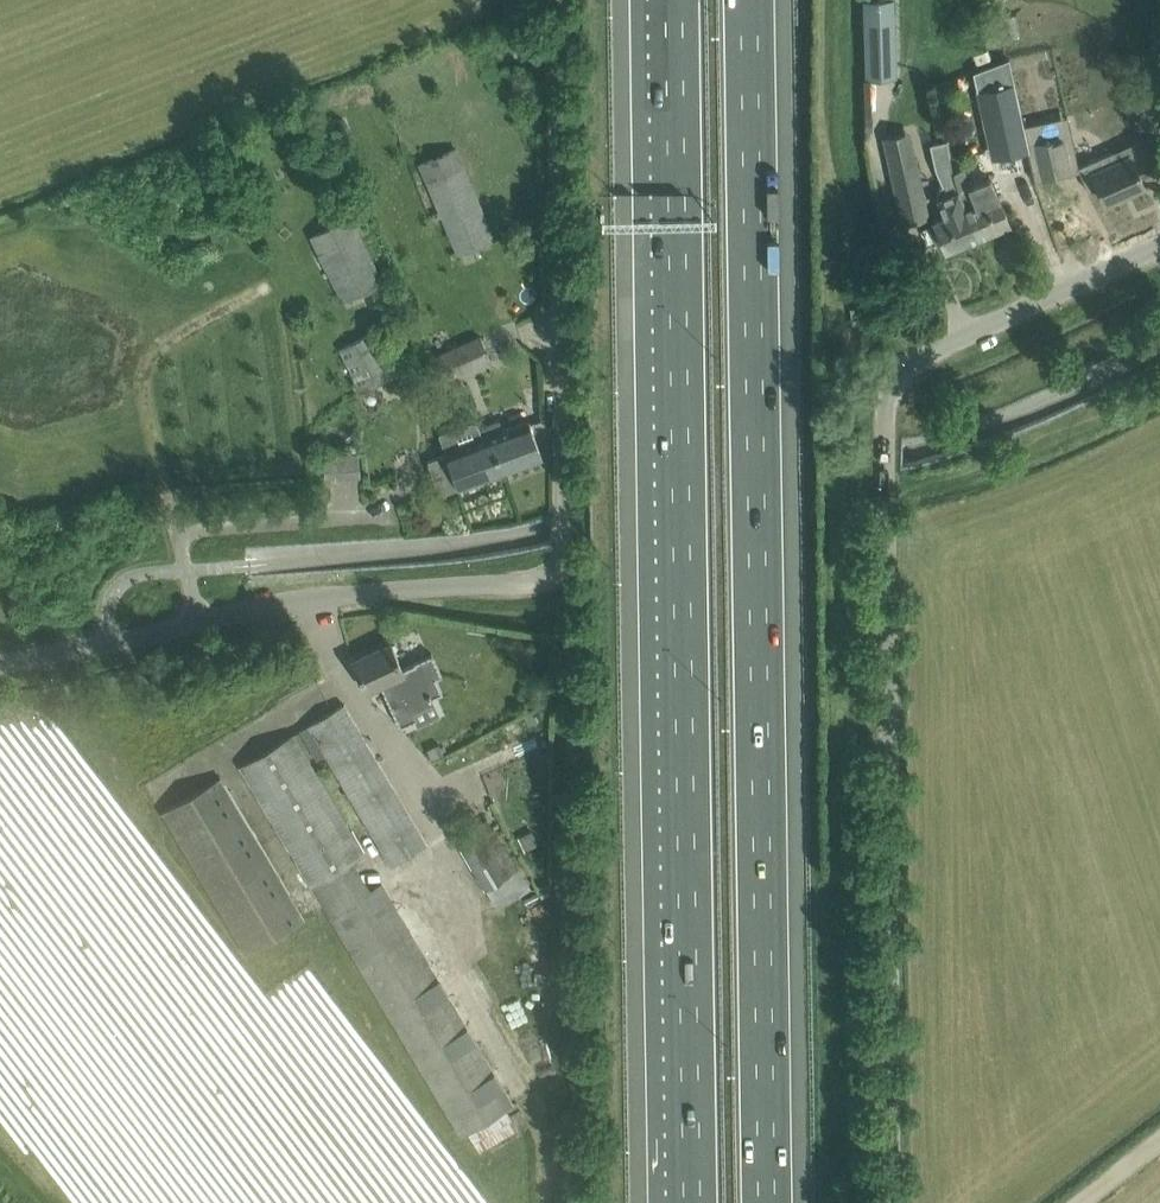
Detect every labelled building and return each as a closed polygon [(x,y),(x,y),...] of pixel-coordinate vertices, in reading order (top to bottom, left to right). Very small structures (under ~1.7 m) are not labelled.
[(894,0),(865,1),(868,80),(897,79),(894,0)] [(905,133),(882,138),(900,223),(928,216),(917,164),(912,165),(905,133)] [(1032,141),(1040,179),(1071,172),(1063,135),(1032,141)] [(1029,181),(1023,154),(1020,136),(990,143),(994,161),(1007,158),(1013,185),(1029,181)] [(946,141),(931,144),(936,167),(947,194),(938,198),(945,215),(933,220),(946,249),(978,236),(958,189),(955,178),(953,171),(946,141)] [(420,163),(459,254),(494,239),(456,148),(420,163)] [(1116,149),(1079,166),(1092,196),(1101,192),(1105,201),(1144,184),(1134,162),(1130,153),(1120,158),(1116,149)] [(958,189),(978,236),(1010,223),(998,193),(990,176),(969,185),(962,167),(953,171),(955,178),(958,189)] [(352,216),(310,237),(340,300),(382,279),(352,216)] [(394,370),(375,332),(339,350),(359,388),(394,370)] [(480,336),(433,356),(443,378),(490,357),(480,336)] [(496,452),(502,471),(543,456),(529,420),(503,429),(500,419),(485,424),(489,435),(483,437),(489,454),(496,452)] [(458,487),(502,471),(496,452),(489,454),(483,437),(445,450),(449,462),(436,467),(444,490),(457,485),(458,487)] [(360,476),(359,453),(323,455),(324,479),(360,476)] [(403,669),(401,664),(390,642),(353,660),(367,689),(383,681),(387,689),(383,691),(399,726),(415,718),(412,712),(432,703),(430,697),(442,692),(435,677),(441,674),(431,653),(413,661),(414,664),(403,669)] [(393,865),(428,844),(344,703),(309,724),(393,865)] [(461,1134),(513,1103),(292,733),(240,765),(461,1134)] [(220,777),(162,811),(246,953),(304,919),(220,777)] [(492,828),(458,847),(494,908),(527,888),(492,828)]
